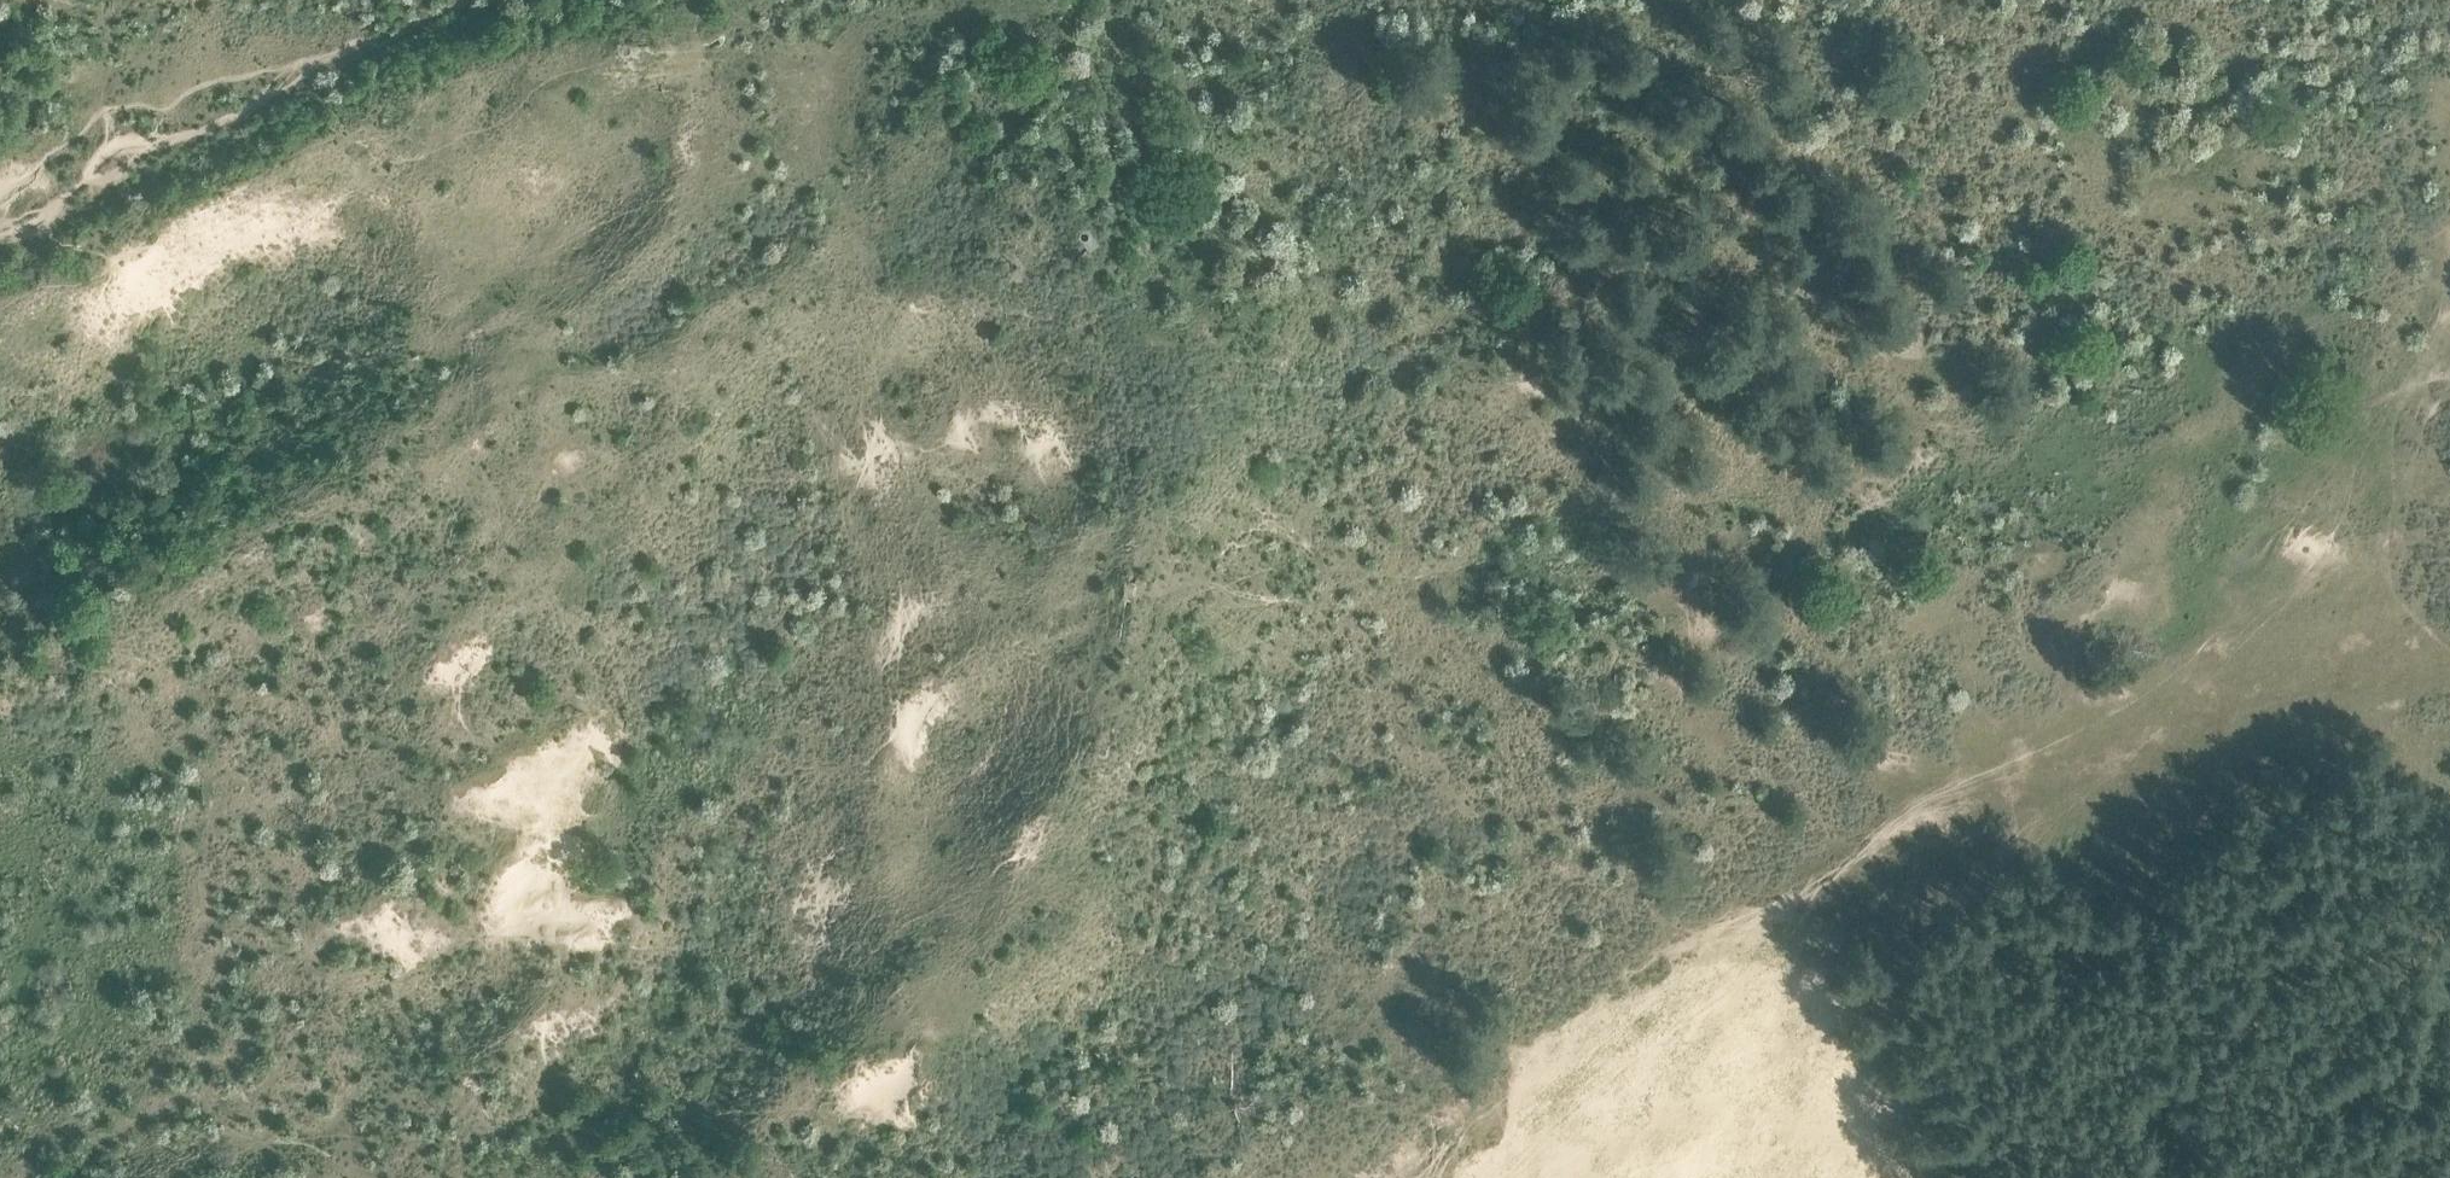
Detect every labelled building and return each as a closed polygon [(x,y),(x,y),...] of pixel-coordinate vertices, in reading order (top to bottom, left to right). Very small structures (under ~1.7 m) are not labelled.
[(1100,228),(1090,234),(1087,230),(1083,229),(1080,231),(1078,235),(1086,248),(1095,242),(1093,240),(1104,234),(1100,228)]
